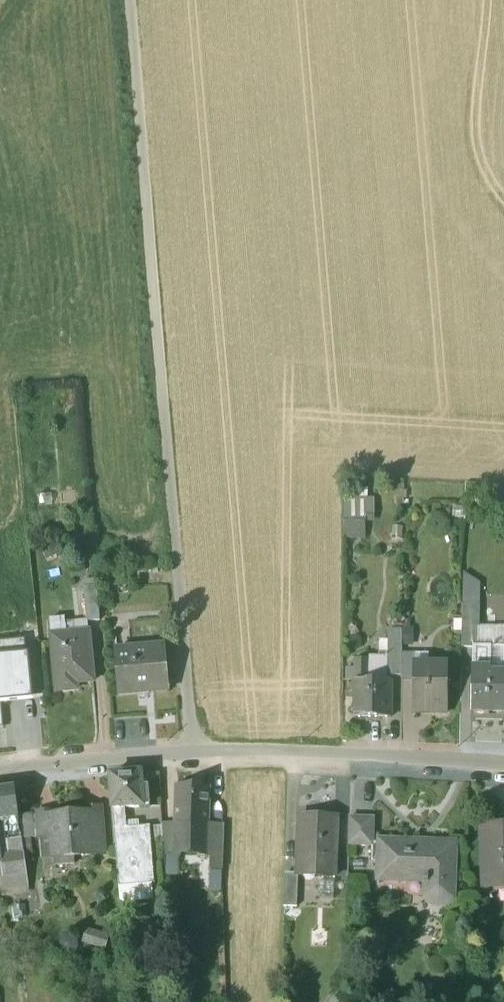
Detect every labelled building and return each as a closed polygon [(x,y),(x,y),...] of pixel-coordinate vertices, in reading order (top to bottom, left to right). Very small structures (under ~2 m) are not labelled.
[(366,521),(375,521),(375,498),(345,497),(344,537),(366,537),(366,521)] [(97,588),(83,589),(87,623),(100,621),(97,588)] [(475,606),(462,606),(461,648),(473,649),(474,629),(475,628),(475,606)] [(474,629),(473,649),(473,668),(491,669),(490,675),(503,675),(503,629),(475,628),(474,629)] [(89,633),(51,636),(56,692),(77,690),(76,684),(93,682),(89,633)] [(164,647),(115,651),(118,695),(138,693),(137,687),(167,685),(164,647)] [(401,648),(388,648),(388,676),(401,676),(402,655),(402,654),(401,648)] [(28,700),(32,699),(28,654),(0,657),(0,702),(28,700)] [(416,655),(402,655),(401,676),(401,681),(413,681),(414,665),(416,665),(416,655)] [(389,681),(367,681),(367,660),(355,660),(355,681),(355,718),(391,718),(391,698),(389,698),(389,681)] [(448,665),(427,665),(426,673),(416,673),(416,665),(414,665),(413,681),(413,713),(447,714),(448,665)] [(473,668),(471,715),(473,715),(473,714),(488,715),(489,715),(489,713),(503,713),(503,675),(490,675),(491,669),(473,668)] [(140,773),(110,776),(112,810),(121,809),(149,807),(147,787),(141,787),(140,773)] [(208,789),(176,787),(175,823),(175,825),(207,826),(207,825),(208,789)] [(0,791),(0,820),(0,821),(19,818),(18,815),(14,789),(0,791)] [(100,808),(86,810),(86,814),(88,836),(102,835),(100,808)] [(149,827),(123,829),(121,809),(112,810),(119,887),(154,884),(149,827)] [(51,812),(38,813),(39,837),(52,837),(53,836),(52,816),(51,812)] [(18,815),(19,818),(21,839),(34,838),(31,813),(18,815)] [(86,814),(52,816),(53,836),(52,837),(53,852),(54,858),(104,854),(102,835),(88,836),(86,814)] [(337,817),(299,816),(296,875),(296,877),(298,877),(334,878),(337,817)] [(373,819),(349,818),(348,846),(372,847),(373,819)] [(4,841),(0,821),(0,859),(24,856),(21,839),(4,841)] [(175,823),(162,824),(163,845),(176,845),(176,835),(174,835),(175,825),(175,823)] [(207,826),(175,825),(174,835),(176,835),(176,845),(175,855),(209,857),(210,857),(211,834),(205,828),(207,826)] [(223,825),(207,825),(207,826),(205,828),(211,834),(210,857),(209,857),(209,870),(222,871),(223,825)] [(482,826),(484,884),(503,883),(503,825),(482,826)] [(455,843),(378,840),(377,881),(411,882),(412,878),(425,879),(425,884),(426,885),(426,898),(431,902),(438,904),(445,903),(451,899),(452,875),(454,875),(455,843)] [(2,875),(26,872),(24,856),(0,859),(0,876),(2,875)] [(26,872),(2,875),(4,887),(28,884),(26,872)] [(296,875),(285,875),(283,907),(297,907),(298,877),(296,877),(296,875)]
